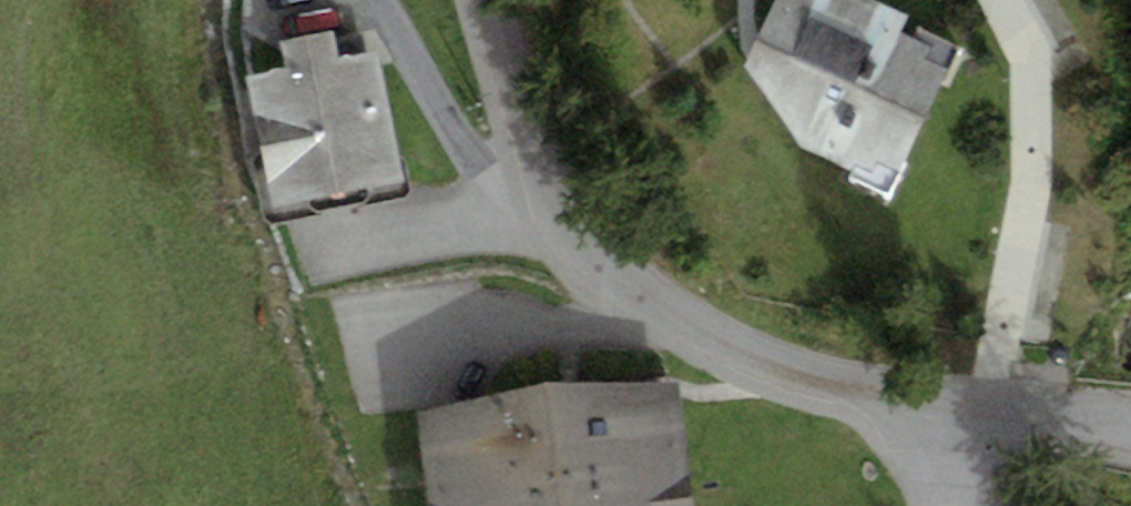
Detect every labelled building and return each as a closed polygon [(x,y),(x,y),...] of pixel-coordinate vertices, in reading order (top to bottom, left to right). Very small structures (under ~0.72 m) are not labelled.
[(787,0),(775,0),(732,83),(782,145),(862,186),(922,71),(787,0)] [(364,66),(233,92),(257,213),(388,187),(364,66)] [(410,505),(674,505),(668,409),(404,428),(410,505)]
